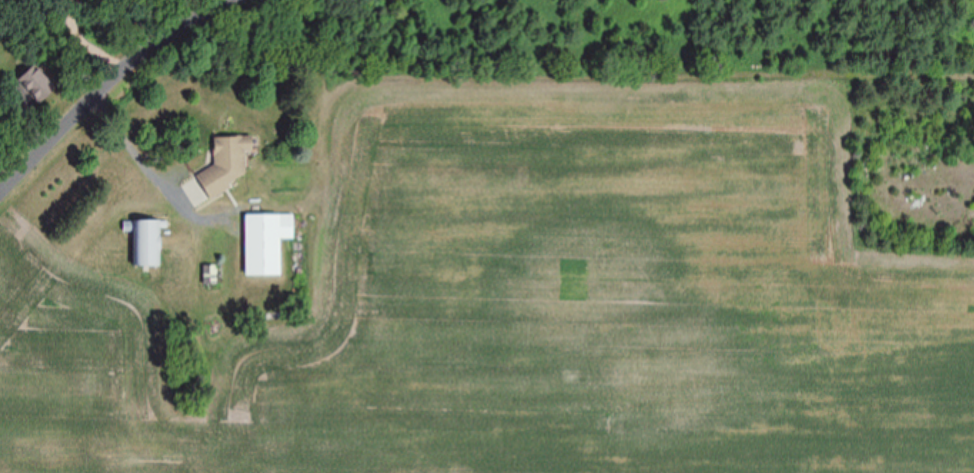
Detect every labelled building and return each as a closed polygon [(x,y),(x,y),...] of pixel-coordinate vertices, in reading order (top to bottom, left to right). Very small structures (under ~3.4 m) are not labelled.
[(248,154),(255,154),(255,137),(217,137),(218,171),(207,171),(207,194),(237,193),(237,178),(248,178),(248,154)] [(248,275),(283,275),(283,240),(296,240),(296,214),(248,214),(248,275)] [(163,266),(164,221),(126,221),(126,232),(136,232),(136,266),(163,266)]
